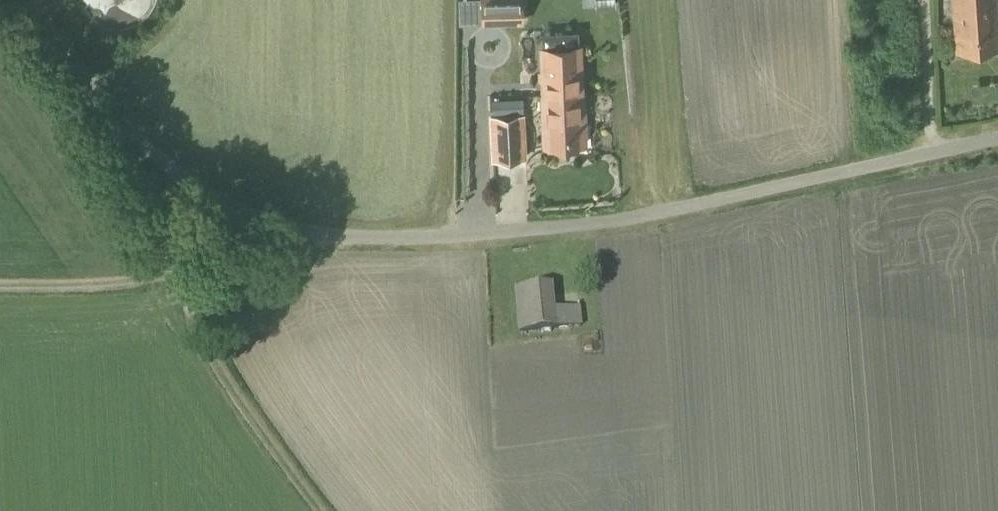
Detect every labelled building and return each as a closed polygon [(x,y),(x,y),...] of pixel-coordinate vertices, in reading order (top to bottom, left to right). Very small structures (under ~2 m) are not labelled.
[(76,5),(80,13),(84,19),(91,25),(99,29),(106,31),(114,32),(120,32),(125,31),(132,29),(138,26),(145,20),(150,15),(154,8),(156,0),(75,0),(76,5)] [(470,26),(480,26),(524,24),(523,0),(469,0),(470,26)] [(997,49),(997,30),(995,0),(953,0),(958,53),(997,49)] [(542,96),(582,93),(580,48),(540,50),(542,96)] [(545,146),(584,144),(582,93),(542,96),(545,146)] [(492,161),(527,160),(525,113),(489,115),(492,161)] [(555,309),(553,284),(514,288),(518,332),(557,328),(583,326),(581,307),(555,309)]
